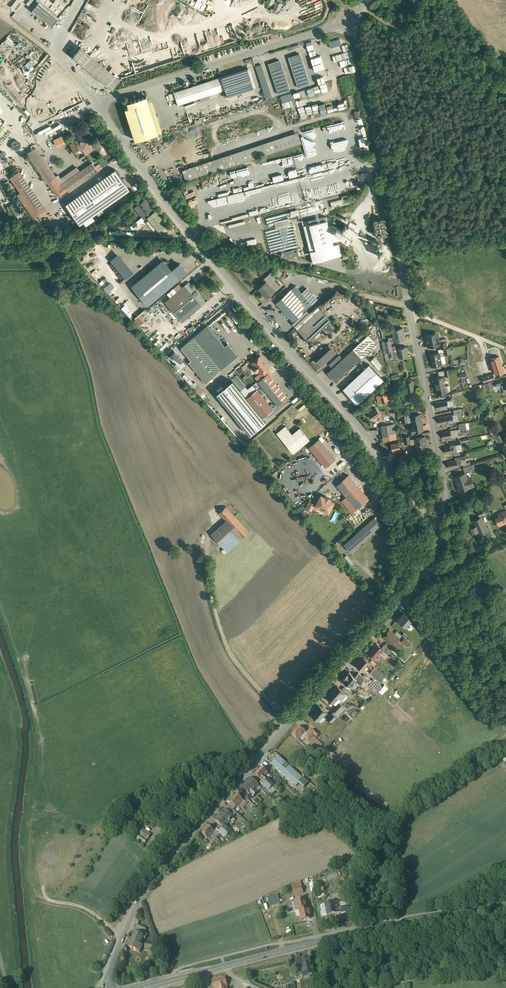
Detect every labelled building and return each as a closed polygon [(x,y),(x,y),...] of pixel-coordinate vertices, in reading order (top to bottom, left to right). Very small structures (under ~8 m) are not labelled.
[(275,5),(273,9),(278,12),(283,4),(277,1),(276,2),(275,5)] [(59,18),(39,2),(33,10),(42,18),(43,18),(46,20),(45,21),(52,27),(59,18)] [(20,18),(26,11),(20,7),(15,13),(20,18)] [(299,53),(288,57),(298,87),(309,84),(299,53)] [(280,59),(268,63),(278,94),(290,90),(280,59)] [(261,64),(255,66),(265,98),(271,96),(261,64)] [(356,64),(343,68),(345,73),(357,70),(356,64)] [(248,69),(221,77),(225,90),(227,96),(254,88),(248,69)] [(221,77),(174,92),(178,105),(186,102),(225,90),(221,77)] [(71,79),(65,85),(68,89),(74,83),(71,79)] [(282,102),(295,99),(294,93),(281,96),(282,102)] [(353,94),(346,96),(348,106),(356,104),(353,94)] [(125,107),(136,141),(158,134),(146,95),(127,101),(128,106),(125,107)] [(330,112),(341,109),(339,99),(331,101),(332,103),(314,108),(315,114),(329,110),(330,112)] [(1,114),(15,129),(20,124),(6,110),(1,114)] [(269,144),(272,153),(301,144),(297,132),(182,169),(183,172),(235,155),(269,144)] [(81,140),(81,141),(78,141),(77,139),(70,145),(75,152),(79,149),(83,150),(86,154),(93,149),(88,141),(87,142),(84,142),(84,141),(81,140)] [(235,155),(238,164),(272,153),(269,144),(235,155)] [(55,177),(36,148),(28,154),(34,163),(48,182),(55,177)] [(186,180),(186,181),(238,164),(235,155),(183,172),(184,176),(186,180)] [(48,182),(34,163),(27,167),(41,187),(48,182)] [(80,171),(63,183),(67,189),(69,191),(98,171),(92,163),(80,171)] [(55,177),(48,182),(58,196),(67,189),(63,183),(80,171),(76,166),(61,177),(59,174),(55,177)] [(47,204),(22,168),(10,177),(35,213),(47,204)] [(114,170),(66,203),(79,223),(128,189),(114,170)] [(342,199),(331,202),(332,208),(344,205),(349,203),(347,195),(342,197),(342,199)] [(145,199),(138,205),(146,213),(142,216),(145,219),(148,216),(155,210),(151,205),(145,199)] [(258,206),(245,208),(246,214),(243,215),(243,216),(259,213),(258,206)] [(155,210),(148,216),(157,227),(162,223),(164,221),(155,210)] [(326,216),(303,222),(313,262),(342,255),(339,244),(334,245),(332,241),(345,238),(338,234),(341,229),(337,227),(334,225),(329,226),(326,216)] [(289,218),(274,222),(276,228),(290,224),(289,218)] [(345,231),(341,229),(338,234),(345,238),(348,240),(356,225),(350,221),(345,231)] [(123,252),(109,262),(123,281),(137,272),(123,252)] [(172,270),(166,263),(135,289),(148,304),(179,279),(179,278),(172,270)] [(187,272),(180,263),(172,270),(179,278),(187,272)] [(266,271),(264,269),(260,273),(266,280),(273,273),(269,268),(266,271)] [(110,292),(116,286),(112,281),(105,287),(110,292)] [(266,281),(259,287),(263,292),(264,292),(268,296),(275,290),(266,281)] [(196,291),(188,282),(184,285),(201,306),(205,302),(198,294),(198,293),(196,291)] [(201,306),(184,285),(180,289),(183,291),(174,298),(172,296),(165,302),(173,312),(171,314),(176,320),(179,318),(182,322),(201,306)] [(302,292),(295,285),(276,303),(293,321),(312,303),(302,292)] [(317,299),(307,288),(302,292),(312,303),(317,299)] [(320,308),(298,329),(308,341),(323,327),(329,321),(331,320),(320,308)] [(201,321),(207,316),(204,312),(197,317),(201,321)] [(142,314),(135,319),(140,325),(147,320),(142,314)] [(329,321),(323,327),(329,334),(336,328),(329,321)] [(225,345),(208,325),(194,336),(221,370),(239,356),(228,343),(225,345)] [(403,328),(392,330),(394,338),(389,339),(390,340),(390,342),(405,339),(403,328)] [(368,334),(353,349),(362,358),(377,344),(368,334)] [(434,334),(426,335),(427,342),(428,346),(437,345),(437,344),(435,337),(434,334)] [(221,370),(194,336),(181,347),(188,355),(185,357),(206,382),(221,370)] [(262,338),(256,342),(260,348),(266,345),(262,338)] [(329,345),(315,359),(317,362),(321,367),(336,353),(329,345)] [(392,349),(386,350),(387,353),(392,352),(393,359),(400,358),(408,356),(407,351),(406,346),(392,349)] [(353,349),(327,373),(336,382),(362,358),(353,349)] [(439,353),(429,355),(432,366),(441,364),(439,353)] [(276,354),(271,359),(275,363),(280,358),(276,354)] [(261,355),(252,362),(254,365),(251,368),(255,373),(259,371),(261,373),(265,370),(270,366),(261,355)] [(499,356),(491,359),(496,375),(504,372),(499,356)] [(376,357),(370,362),(378,371),(384,366),(376,357)] [(261,373),(255,377),(258,381),(268,373),(265,370),(261,373)] [(479,371),(471,373),(475,385),(495,379),(493,374),(481,377),(479,371)] [(287,397),(268,373),(258,381),(259,381),(260,383),(262,385),(278,405),(287,397)] [(439,377),(434,378),(436,389),(437,389),(446,388),(446,387),(443,377),(445,376),(445,373),(439,375),(439,377)] [(493,381),(488,382),(491,388),(504,381),(502,378),(493,382),(493,381)] [(296,379),(291,383),(294,387),(299,384),(296,379)] [(266,421),(232,380),(217,393),(250,434),(266,421)] [(413,381),(405,383),(407,394),(411,392),(415,391),(413,381)] [(207,398),(211,394),(201,385),(197,389),(207,398)] [(278,405),(262,385),(258,388),(247,397),(263,417),(273,409),(278,405)] [(387,392),(376,396),(379,403),(389,399),(387,392)] [(447,401),(436,403),(437,409),(440,408),(441,410),(446,409),(445,407),(450,406),(449,401),(452,401),(451,397),(446,398),(447,401)] [(475,410),(477,415),(485,411),(483,406),(475,410)] [(382,416),(376,407),(368,412),(373,419),(375,421),(382,416)] [(420,414),(411,416),(413,427),(422,425),(421,419),(420,414)] [(450,415),(439,418),(440,423),(448,422),(448,420),(451,419),(450,415)] [(393,424),(381,426),(384,440),(396,438),(393,424)] [(300,428),(292,434),(285,426),(277,433),(293,453),(309,439),(300,428)] [(457,429),(442,432),(443,438),(451,437),(451,438),(459,437),(457,429)] [(425,436),(414,438),(417,450),(419,449),(425,448),(427,448),(425,436)] [(335,458),(319,439),(309,447),(326,467),(335,458)] [(460,441),(447,444),(448,446),(445,447),(446,453),(449,452),(449,454),(453,453),(457,452),(456,448),(455,446),(461,445),(460,441)] [(399,443),(391,444),(393,454),(401,453),(399,443)] [(455,460),(448,462),(449,468),(457,466),(462,465),(461,460),(459,461),(459,457),(455,458),(455,460)] [(465,474),(455,477),(459,490),(473,485),(472,480),(468,481),(465,474)] [(368,498),(348,475),(337,485),(347,496),(342,500),(352,512),(368,498)] [(321,494),(315,506),(329,513),(335,501),(331,499),(331,498),(325,495),(324,496),(321,494)] [(249,531),(226,506),(219,512),(229,523),(214,536),(216,539),(227,551),(249,531)] [(485,507),(477,511),(480,516),(487,513),(485,507)] [(494,515),(499,525),(505,522),(505,511),(503,512),(503,511),(494,515)] [(374,517),(344,544),(350,552),(381,525),(374,517)] [(481,517),(477,519),(476,519),(474,520),(479,532),(486,529),(487,531),(481,517)] [(410,618),(404,612),(397,619),(408,628),(411,625),(407,621),(410,618)] [(399,638),(390,629),(383,636),(392,645),(399,638)] [(410,642),(405,637),(402,641),(407,645),(410,642)] [(381,648),(376,643),(374,645),(372,647),(368,652),(375,658),(377,656),(380,656),(380,653),(383,650),(383,649),(381,648)] [(391,650),(384,644),(381,648),(383,649),(383,650),(384,650),(383,651),(383,652),(387,655),(391,650)] [(370,662),(363,657),(356,665),(362,671),(364,669),(364,668),(369,662),(370,662)] [(364,668),(364,669),(368,672),(369,671),(371,673),(376,668),(373,665),(372,665),(369,662),(364,668)] [(376,668),(371,673),(380,681),(385,676),(376,668)] [(358,677),(351,670),(348,674),(344,678),(350,684),(354,680),(359,685),(360,683),(358,681),(361,679),(358,677)] [(361,679),(358,681),(360,683),(362,685),(363,684),(367,680),(363,676),(361,679)] [(375,684),(369,678),(367,680),(369,682),(372,685),(379,691),(383,687),(377,682),(375,684)] [(340,696),(334,690),(327,697),(333,703),(340,696)] [(345,709),(339,703),(335,707),(341,713),(345,709)] [(327,713),(319,706),(311,715),(318,721),(323,716),(324,716),(327,713)] [(341,713),(335,707),(333,710),(334,711),(339,716),(341,713)] [(349,715),(345,719),(351,724),(355,720),(349,715)] [(305,732),(299,726),(298,726),(295,729),(291,734),(298,740),(300,738),(302,735),(305,732)] [(314,735),(311,732),(308,735),(305,732),(302,735),(308,741),(313,736),(314,735)] [(313,736),(308,741),(318,749),(322,744),(313,736)] [(326,753),(335,761),(339,757),(329,749),(326,753)] [(302,778),(278,756),(272,764),(296,785),(298,783),(303,787),(308,782),(303,777),(302,778)] [(268,773),(261,767),(254,774),(261,780),(265,784),(267,782),(269,779),(265,776),(268,773)] [(278,775),(274,780),(280,785),(284,780),(278,775)] [(251,778),(242,787),(253,797),(256,793),(254,791),(259,786),(251,778)] [(269,783),(267,782),(265,784),(263,786),(264,787),(269,792),(270,793),(273,789),(270,787),(269,788),(266,785),(269,783)] [(310,802),(322,791),(318,787),(306,797),(310,802)] [(242,799),(236,794),(229,802),(236,807),(237,806),(242,799)] [(257,796),(253,801),(257,805),(261,801),(257,796)] [(242,799),(237,806),(240,809),(241,807),(245,802),(242,799)] [(254,805),(248,800),(246,802),(252,808),(254,805)] [(233,817),(224,810),(218,816),(219,817),(216,820),(215,819),(215,820),(223,827),(229,821),(230,822),(231,821),(229,820),(232,817),(232,818),(233,817)] [(214,831),(207,825),(201,833),(207,838),(214,831)] [(225,831),(222,828),(219,832),(225,838),(228,833),(225,831)] [(149,835),(142,829),(138,834),(140,836),(137,840),(143,844),(149,835)] [(322,877),(324,883),(341,876),(339,869),(322,877)] [(301,886),(292,888),(294,895),(303,893),(301,886)] [(279,894),(269,897),(271,907),(282,905),(279,894)] [(304,899),(295,901),(298,911),(299,911),(302,921),(310,919),(308,908),(306,909),(304,899)] [(350,903),(344,904),(344,907),(341,907),(342,912),(352,910),(350,903)] [(341,916),(341,915),(339,915),(339,917),(335,918),(337,927),(349,925),(346,915),(341,916)] [(143,936),(135,933),(128,948),(140,952),(142,946),(139,945),(143,936)] [(155,944),(146,942),(145,949),(154,951),(155,944)] [(309,957),(300,959),(295,961),(297,966),(301,965),(302,968),(303,974),(304,977),(310,975),(310,976),(315,975),(312,965),(311,966),(309,957)] [(212,982),(213,987),(227,987),(225,978),(212,982)]
